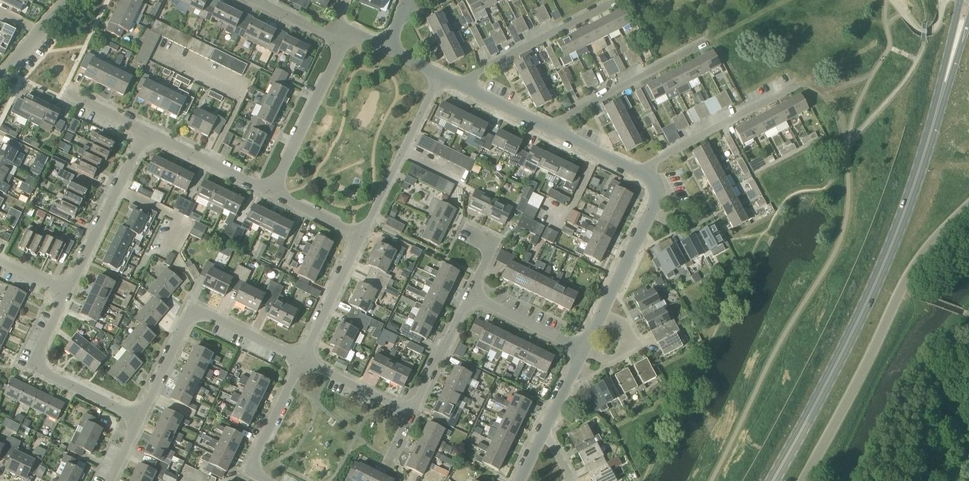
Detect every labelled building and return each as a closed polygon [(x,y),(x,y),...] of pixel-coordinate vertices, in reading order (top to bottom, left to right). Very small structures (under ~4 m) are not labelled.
[(1,2),(13,9),(11,12),(19,16),(24,6),(26,7),(29,2),(25,0),(2,0),(1,2)] [(142,3),(136,0),(122,0),(120,4),(138,12),(142,3)] [(187,12),(193,14),(195,9),(201,12),(199,16),(205,19),(211,8),(205,5),(208,0),(193,0),(190,7),(187,12)] [(305,0),(297,0),(295,4),(293,9),(299,12),(302,8),(305,0)] [(329,0),(305,0),(302,8),(306,10),(310,2),(325,9),(329,0)] [(360,4),(379,11),(383,0),(361,0),(360,4)] [(484,10),(479,0),(467,0),(465,1),(473,16),(484,10)] [(495,5),(493,0),(479,0),(484,10),(495,5)] [(457,5),(463,16),(468,13),(463,2),(457,5)] [(133,22),(138,12),(120,4),(115,13),(133,22)] [(223,23),(230,10),(219,4),(216,10),(211,8),(205,19),(210,22),(212,18),(223,23)] [(538,9),(545,22),(550,20),(544,6),(543,6),(538,9)] [(539,25),(545,22),(538,9),(533,12),(539,25)] [(623,9),(611,15),(619,30),(630,25),(623,9)] [(239,36),(244,24),(239,22),(242,15),(230,10),(223,23),(221,28),(225,30),(225,32),(231,35),(233,34),(233,33),(234,34),(231,40),(236,42),(238,36),(239,36)] [(431,31),(447,24),(441,12),(426,20),(431,31)] [(128,32),(133,22),(115,13),(106,32),(120,39),(124,31),(128,32)] [(468,13),(463,16),(466,23),(468,26),(473,23),(468,13)] [(608,36),(619,30),(611,15),(600,20),(608,36)] [(522,17),(516,20),(523,33),(528,31),(522,17)] [(156,20),(150,31),(161,36),(163,38),(169,27),(156,20)] [(518,36),(523,33),(516,20),(511,23),(518,36)] [(597,41),(608,36),(600,20),(589,26),(597,41)] [(257,40),(264,26),(253,21),(250,27),(244,24),(239,36),(255,44),(257,40)] [(437,42),(452,35),(447,24),(431,31),(437,42)] [(3,56),(4,55),(6,50),(7,51),(16,31),(4,25),(0,32),(0,54),(3,56)] [(272,52),(278,41),(273,38),(276,32),(264,26),(257,40),(255,44),(272,52)] [(469,29),(474,38),(479,35),(475,26),(474,26),(469,29)] [(586,47),(597,41),(589,26),(578,31),(586,47)] [(169,27),(163,38),(169,40),(174,29),(169,27)] [(150,31),(145,28),(142,35),(158,42),(161,36),(150,31)] [(500,28),(495,31),(501,44),(507,42),(500,28)] [(174,43),(179,32),(174,29),(169,40),(174,43)] [(496,47),(501,44),(495,31),(489,34),(496,47)] [(575,52),(586,47),(578,31),(567,37),(575,52)] [(179,45),(184,34),(179,32),(174,43),(179,45)] [(184,48),(189,37),(184,34),(179,45),(184,48)] [(155,48),(158,42),(142,35),(139,41),(144,43),(144,42),(155,48)] [(442,53),(458,46),(452,35),(437,42),(442,53)] [(485,47),(479,35),(474,38),(479,49),(485,47)] [(189,50),(195,39),(189,37),(184,48),(189,50)] [(291,57),(298,43),(286,37),(283,43),(278,41),(272,52),(278,55),(280,51),(291,57)] [(567,37),(556,42),(563,56),(559,57),(564,67),(573,62),(569,55),(575,52),(567,37)] [(194,53),(199,42),(195,39),(189,50),(194,53)] [(152,53),(155,48),(144,42),(144,43),(141,48),(152,53)] [(199,55),(205,44),(199,42),(194,53),(199,55)] [(298,43),(291,57),(288,61),(294,64),(300,67),(302,62),(309,48),(298,43)] [(205,58),(210,47),(205,44),(199,55),(205,58)] [(448,64),(463,57),(458,46),(442,53),(448,64)] [(545,49),(550,60),(556,57),(550,46),(545,49)] [(210,61),(215,50),(210,47),(205,58),(210,61)] [(149,60),(152,53),(141,48),(138,54),(149,60)] [(635,48),(629,51),(636,64),(642,62),(635,48)] [(215,63),(221,52),(215,50),(210,61),(215,63)] [(521,60),(513,65),(519,76),(534,68),(529,58),(534,56),(531,50),(519,56),(521,60)] [(631,67),(636,64),(629,51),(624,54),(631,67)] [(220,66),(226,55),(221,52),(215,63),(220,66)] [(712,52),(701,58),(708,73),(720,67),(712,52)] [(94,82),(103,64),(94,59),(95,56),(88,53),(81,67),(87,70),(84,77),(94,82)] [(146,66),(149,60),(138,54),(135,61),(146,66)] [(226,69),(231,57),(226,55),(220,66),(226,69)] [(114,91),(123,73),(118,71),(123,60),(122,60),(123,59),(118,56),(118,58),(104,86),(114,91)] [(231,71),(237,60),(231,57),(226,69),(231,71)] [(561,67),(556,57),(550,60),(555,70),(561,67)] [(104,86),(118,58),(117,58),(112,68),(103,64),(94,82),(104,86)] [(701,58),(690,63),(698,78),(708,73),(701,58)] [(607,62),(613,76),(620,73),(613,59),(607,62)] [(237,74),(242,63),(237,60),(231,71),(237,74)] [(609,78),(613,76),(607,62),(602,65),(609,78)] [(242,63),(237,74),(242,76),(247,65),(242,63)] [(690,63),(679,69),(687,84),(687,83),(698,78),(690,63)] [(524,87),(539,79),(534,68),(519,76),(524,87)] [(286,81),(289,75),(276,69),(273,74),(286,81)] [(679,69),(668,74),(676,89),(679,96),(691,90),(687,83),(687,84),(679,69)] [(557,73),(561,82),(567,79),(562,70),(557,73)] [(591,70),(586,73),(592,87),(598,84),(591,70)] [(123,73),(114,91),(124,96),(132,78),(123,73)] [(587,89),(592,87),(586,73),(580,76),(587,89)] [(148,103),(157,85),(147,81),(149,77),(144,74),(142,79),(137,88),(142,91),(138,98),(148,103)] [(668,74),(658,80),(665,95),(676,89),(668,74)] [(268,97),(282,103),(288,92),(282,89),(284,83),(272,78),(270,83),(274,85),(268,97)] [(530,98),(545,90),(539,79),(524,87),(530,98)] [(573,91),(567,79),(561,82),(567,93),(573,91)] [(654,100),(665,95),(658,80),(647,85),(654,100)] [(158,108),(166,90),(157,85),(148,103),(158,108)] [(253,96),(255,90),(250,88),(247,93),(253,96)] [(635,92),(640,103),(646,100),(640,89),(635,92)] [(167,113),(176,95),(166,90),(158,108),(167,113)] [(535,109),(551,101),(545,90),(530,98),(535,109)] [(725,91),(720,94),(726,107),(732,104),(725,91)] [(721,110),(726,107),(720,94),(714,97),(721,110)] [(31,116),(39,101),(27,95),(20,110),(14,106),(11,113),(28,122),(31,116)] [(176,95),(167,113),(178,118),(180,113),(184,115),(186,115),(194,99),(187,96),(185,99),(176,95)] [(789,101),(797,116),(808,110),(800,95),(789,101)] [(277,114),(282,103),(268,97),(263,108),(277,114)] [(568,99),(561,102),(564,109),(571,105),(568,99)] [(609,119),(625,111),(619,100),(604,108),(609,119)] [(651,110),(646,100),(640,103),(645,113),(651,110)] [(31,116),(28,122),(39,127),(42,122),(50,106),(39,101),(31,116)] [(786,122),(797,116),(789,101),(778,107),(786,122)] [(699,105),(698,105),(705,119),(710,116),(704,102),(699,105)] [(447,124),(454,109),(442,103),(433,122),(438,124),(440,120),(447,124)] [(700,121),(705,119),(698,105),(693,108),(700,121)] [(43,122),(40,129),(50,133),(53,127),(60,112),(50,106),(42,122),(43,122)] [(786,122),(778,107),(767,113),(775,128),(778,133),(789,128),(786,122)] [(271,126),(277,114),(263,108),(257,119),(253,117),(251,123),(264,129),(266,124),(271,126)] [(458,129),(465,114),(454,109),(447,124),(445,127),(449,129),(450,125),(458,129)] [(198,132),(207,114),(197,110),(189,127),(198,132)] [(615,130),(630,122),(625,111),(609,119),(615,130)] [(652,113),(647,116),(652,125),(657,122),(652,113)] [(764,133),(775,128),(767,113),(756,119),(764,133)] [(207,114),(198,132),(208,137),(211,132),(218,136),(226,121),(218,117),(216,119),(207,114)] [(469,135),(476,120),(465,114),(458,129),(465,132),(463,136),(467,138),(469,134),(469,135)] [(677,116),(676,117),(683,130),(689,127),(682,114),(677,116)] [(678,133),(683,130),(676,117),(671,119),(678,133)] [(754,139),(764,133),(756,119),(746,124),(754,139)] [(60,134),(65,123),(60,120),(55,131),(60,134)] [(74,134),(80,123),(74,120),(68,131),(74,134)] [(483,148),(490,135),(484,133),(488,126),(476,120),(469,135),(475,138),(473,143),(477,145),(483,148)] [(621,141),(636,133),(630,122),(615,130),(621,141)] [(248,128),(242,139),(246,141),(260,148),(266,137),(261,134),(264,129),(251,123),(248,128)] [(742,145),(754,139),(746,124),(734,130),(742,145)] [(18,134),(10,131),(11,129),(2,125),(0,128),(0,131),(8,135),(16,139),(18,134)] [(503,151),(510,137),(499,131),(495,138),(490,135),(483,148),(489,151),(492,146),(503,151)] [(111,153),(116,143),(93,132),(90,136),(97,139),(94,145),(111,153)] [(70,143),(73,136),(67,133),(64,140),(70,143)] [(228,147),(234,135),(228,133),(222,144),(228,147)] [(626,152),(642,144),(636,133),(621,141),(626,152)] [(808,137),(810,142),(818,138),(815,133),(808,137)] [(723,137),(729,148),(734,145),(728,134),(723,137)] [(517,165),(524,152),(518,149),(522,142),(510,137),(503,151),(509,154),(507,163),(516,167),(517,165)] [(803,146),(810,142),(808,137),(800,140),(803,146)] [(438,143),(437,143),(431,140),(426,151),(433,154),(438,143)] [(13,141),(9,149),(18,154),(22,146),(13,141)] [(38,150),(40,145),(32,141),(30,146),(38,150)] [(246,141),(241,153),(246,155),(255,159),(260,148),(246,141)] [(64,150),(66,145),(60,142),(58,148),(64,150)] [(438,157),(443,146),(438,143),(433,154),(438,157)] [(768,144),(759,145),(761,157),(769,156),(768,144)] [(786,148),(789,153),(796,150),(793,144),(786,148)] [(107,162),(111,153),(94,145),(92,149),(85,146),(83,150),(103,160),(107,162)] [(698,164),(713,156),(708,145),(692,153),(698,164)] [(739,154),(734,145),(729,148),(733,157),(739,154)] [(25,156),(18,154),(9,149),(3,146),(0,151),(0,158),(19,168),(25,156)] [(452,150),(448,149),(443,146),(438,157),(447,161),(452,150)] [(537,168),(544,153),(533,147),(529,155),(524,152),(517,165),(523,168),(528,170),(531,164),(537,168)] [(782,157),(789,153),(786,148),(779,152),(782,157)] [(103,160),(83,150),(80,149),(78,153),(84,156),(82,161),(98,169),(103,160)] [(460,154),(452,150),(447,161),(455,165),(460,154)] [(548,173),(555,159),(544,153),(537,168),(548,173)] [(465,157),(460,154),(455,165),(460,168),(465,157)] [(63,170),(66,163),(54,156),(50,164),(63,170)] [(704,175),(719,166),(713,156),(698,164),(704,175)] [(772,156),(765,160),(768,165),(775,161),(772,156)] [(160,179),(168,163),(155,157),(147,173),(160,179)] [(465,170),(470,159),(465,157),(460,168),(465,170)] [(19,168),(0,158),(0,172),(8,176),(13,165),(19,168)] [(470,173),(476,162),(470,159),(465,170),(470,173)] [(560,179),(567,164),(555,159),(548,173),(556,176),(553,183),(557,185),(560,179)] [(736,162),(740,169),(746,166),(742,159),(736,162)] [(760,169),(768,165),(765,160),(757,163),(760,169)] [(94,179),(98,169),(82,161),(79,166),(73,163),(71,168),(94,179)] [(35,162),(29,173),(39,177),(41,174),(45,166),(40,164),(35,162)] [(173,185),(181,170),(168,163),(160,179),(173,185)] [(414,179),(419,168),(412,164),(407,175),(414,179)] [(560,179),(566,182),(563,188),(574,193),(580,179),(575,176),(578,170),(567,164),(560,179)] [(709,185),(725,177),(719,166),(704,175),(709,185)] [(746,166),(740,169),(744,176),(750,173),(746,166)] [(427,171),(419,168),(414,179),(421,182),(427,171)] [(83,199),(88,190),(72,182),(74,176),(60,169),(57,177),(65,180),(63,183),(70,186),(67,191),(83,199)] [(186,192),(194,176),(181,170),(173,185),(186,192)] [(428,186),(434,175),(427,171),(421,182),(428,186)] [(8,176),(0,172),(0,192),(6,195),(10,186),(8,185),(11,178),(8,176)] [(435,189),(441,178),(434,175),(428,186),(435,189)] [(29,186),(34,188),(38,181),(33,179),(28,177),(25,183),(30,186),(29,186)] [(715,196),(730,188),(725,177),(709,185),(715,196)] [(43,187),(47,180),(42,178),(39,185),(43,187)] [(442,193),(447,182),(441,178),(435,189),(442,193)] [(632,196),(626,193),(629,188),(612,180),(610,185),(615,188),(612,196),(606,193),(605,193),(602,191),(600,196),(603,198),(609,201),(610,199),(627,208),(632,196)] [(210,203),(218,188),(204,181),(196,197),(210,203)] [(748,183),(752,191),(757,188),(753,181),(748,183)] [(450,196),(455,185),(447,182),(442,193),(450,196)] [(31,196),(34,188),(29,186),(26,194),(31,196)] [(534,190),(527,187),(526,187),(521,198),(528,202),(530,198),(533,193),(534,190)] [(150,199),(153,194),(140,188),(137,193),(150,199)] [(220,215),(230,194),(218,188),(210,203),(207,208),(208,210),(219,215),(220,215)] [(721,207),(736,199),(730,188),(715,196),(721,207)] [(761,195),(757,188),(752,191),(756,198),(761,195)] [(551,199),(555,191),(550,189),(546,197),(551,199)] [(79,209),(83,199),(67,191),(65,196),(58,193),(56,198),(62,201),(62,200),(79,209)] [(486,216),(494,200),(476,191),(468,207),(486,216)] [(556,201),(560,194),(555,191),(551,199),(556,201)] [(530,198),(541,204),(544,198),(533,193),(530,198)] [(153,194),(150,199),(160,204),(163,199),(153,194)] [(236,216),(243,201),(230,194),(220,215),(221,214),(223,210),(230,213),(225,224),(227,225),(224,233),(229,236),(228,238),(231,239),(237,226),(232,223),(236,216)] [(179,211),(184,200),(179,197),(173,208),(179,211)] [(538,210),(541,204),(530,198),(528,202),(527,204),(538,210)] [(759,208),(766,204),(763,198),(756,202),(759,208)] [(621,219),(627,208),(610,199),(609,201),(606,207),(600,204),(598,209),(604,212),(604,210),(621,219)] [(726,218),(742,210),(736,199),(721,207),(726,218)] [(74,218),(79,209),(62,200),(62,201),(60,205),(54,202),(52,207),(49,212),(65,219),(67,214),(74,218)] [(183,216),(190,203),(184,200),(179,211),(178,213),(183,216)] [(504,225),(512,208),(494,200),(486,216),(504,225)] [(447,228),(456,210),(439,202),(430,220),(447,228)] [(189,218),(196,205),(190,203),(183,216),(189,218)] [(535,216),(538,210),(527,204),(524,210),(535,216)] [(141,215),(142,213),(143,211),(131,205),(129,209),(134,211),(131,217),(150,227),(157,214),(147,209),(143,216),(141,215)] [(259,228),(267,212),(254,206),(246,221),(259,228)] [(742,210),(726,218),(732,229),(747,221),(752,218),(746,208),(742,210)] [(44,219),(46,214),(39,210),(36,216),(44,219)] [(532,221),(535,216),(524,210),(521,216),(532,221)] [(616,230),(621,219),(604,210),(604,212),(601,218),(595,215),(593,220),(598,223),(599,222),(616,230)] [(13,219),(18,221),(22,214),(17,212),(13,219)] [(272,234),(280,219),(267,212),(259,228),(272,234)] [(538,224),(532,221),(521,216),(516,227),(533,235),(538,224)] [(146,237),(150,227),(131,217),(126,226),(126,227),(146,237)] [(430,220),(427,218),(424,225),(427,227),(422,238),(438,246),(447,228),(430,220)] [(15,229),(18,221),(13,219),(10,226),(15,229)] [(285,241),(293,225),(280,219),(272,234),(279,238),(276,245),(280,247),(274,258),(280,261),(286,249),(282,247),(285,241)] [(587,230),(589,224),(583,221),(580,227),(587,230)] [(199,223),(199,224),(196,222),(193,229),(203,234),(207,227),(199,223)] [(610,241),(616,230),(599,222),(598,223),(595,229),(590,226),(587,231),(593,234),(594,233),(610,241)] [(399,223),(395,230),(401,233),(405,226),(399,223)] [(54,233),(57,227),(52,224),(49,231),(47,234),(48,235),(39,254),(48,258),(56,241),(51,239),(54,233)] [(535,236),(539,238),(544,227),(538,224),(533,235),(535,236)] [(27,253),(35,236),(30,234),(33,228),(29,225),(18,248),(27,253)] [(120,227),(117,235),(139,246),(141,242),(143,238),(145,239),(146,237),(126,227),(126,226),(124,225),(122,228),(120,227)] [(237,226),(231,239),(239,242),(245,229),(237,226)] [(561,232),(571,237),(574,231),(564,226),(561,232)] [(712,226),(693,236),(703,255),(705,258),(712,254),(710,251),(722,245),(719,240),(715,232),(712,226)] [(547,242),(553,231),(546,228),(541,239),(547,242)] [(47,234),(49,231),(45,229),(43,232),(40,239),(35,236),(27,253),(37,257),(39,254),(48,235),(47,234)] [(193,229),(192,229),(190,234),(201,240),(203,234),(193,229)] [(719,240),(724,237),(722,232),(720,229),(715,232),(719,240)] [(558,234),(553,231),(547,242),(553,244),(558,234)] [(298,247),(303,235),(299,233),(294,244),(298,247)] [(594,233),(593,234),(590,240),(584,237),(582,242),(587,245),(588,244),(605,252),(610,241),(594,233)] [(7,243),(11,236),(7,234),(3,241),(7,243)] [(139,247),(139,246),(117,235),(112,244),(132,254),(136,247),(139,247)] [(312,246),(328,254),(333,244),(317,236),(312,246)] [(691,261),(703,255),(693,236),(674,246),(684,265),(686,269),(693,265),(691,261)] [(56,241),(48,258),(57,263),(63,252),(68,254),(74,243),(64,238),(61,244),(56,241)] [(371,254),(391,264),(391,263),(396,266),(401,256),(402,256),(405,249),(393,244),(391,242),(387,249),(379,245),(378,246),(375,245),(371,254)] [(259,262),(267,246),(260,243),(253,259),(259,262)] [(127,264),(132,254),(112,244),(107,254),(127,264)] [(599,263),(605,252),(588,244),(587,245),(585,251),(577,247),(575,252),(583,257),(584,256),(599,263)] [(323,264),(328,254),(312,246),(307,256),(323,264)] [(655,258),(651,260),(656,269),(660,267),(664,275),(665,275),(668,280),(675,276),(672,271),(684,265),(674,246),(655,257),(655,258)] [(290,252),(284,264),(288,266),(291,260),(294,254),(290,252)] [(521,268),(513,284),(524,290),(532,273),(531,272),(534,266),(528,263),(532,255),(527,252),(523,261),(520,267),(521,268)] [(170,267),(175,256),(170,253),(165,262),(164,264),(170,267)] [(122,274),(127,264),(107,254),(102,264),(116,271),(115,272),(118,274),(119,272),(122,274)] [(386,274),(391,264),(371,254),(367,263),(369,264),(368,266),(386,274)] [(319,273),(323,264),(307,256),(303,266),(319,273)] [(507,267),(501,279),(513,284),(521,268),(520,267),(514,264),(517,258),(512,256),(507,267)] [(185,263),(188,268),(187,269),(194,280),(200,276),(194,265),(193,265),(190,260),(185,263)] [(213,292),(222,274),(214,271),(216,266),(207,262),(200,276),(206,279),(203,286),(213,292)] [(411,273),(415,265),(408,262),(405,270),(411,273)] [(222,274),(213,292),(224,297),(228,288),(234,291),(239,280),(245,269),(238,265),(234,273),(230,270),(227,277),(222,274)] [(432,270),(429,274),(435,277),(436,277),(453,285),(458,274),(441,265),(438,272),(432,270)] [(314,283),(319,273),(303,266),(298,275),(301,277),(299,281),(308,285),(310,281),(314,283)] [(543,278),(542,277),(542,278),(536,275),(539,269),(534,266),(531,272),(532,273),(524,290),(535,295),(543,278)] [(251,272),(245,269),(239,280),(245,283),(246,283),(251,272)] [(157,281),(172,293),(181,282),(167,270),(157,281)] [(554,284),(553,283),(547,280),(550,274),(545,272),(542,277),(543,278),(535,295),(546,300),(554,284)] [(692,276),(695,282),(698,281),(700,280),(697,273),(692,276)] [(379,274),(375,281),(387,286),(388,286),(391,280),(379,274)] [(94,286),(110,294),(115,284),(99,276),(94,286)] [(426,281),(424,285),(425,286),(430,288),(447,296),(453,285),(436,277),(435,277),(432,284),(427,281),(426,281)] [(564,288),(558,286),(561,279),(556,277),(553,283),(554,284),(546,300),(557,306),(565,289),(564,288)] [(162,304),(172,293),(157,281),(148,292),(154,297),(162,304)] [(271,296),(277,284),(270,281),(265,293),(271,296)] [(308,286),(308,285),(299,281),(295,288),(307,294),(310,287),(308,286)] [(359,284),(354,295),(372,303),(374,298),(380,301),(384,293),(387,287),(387,286),(375,281),(371,290),(359,284)] [(565,289),(557,306),(569,311),(577,295),(569,291),(572,285),(567,282),(564,288),(565,289)] [(276,301),(267,318),(278,323),(286,306),(289,300),(280,295),(283,288),(279,286),(277,284),(271,296),(278,300),(277,301),(276,301)] [(239,294),(235,302),(246,307),(254,290),(245,285),(244,285),(239,294)] [(106,303),(110,294),(94,286),(89,295),(106,303)] [(3,300),(20,308),(26,295),(10,287),(3,300)] [(421,292),(419,297),(425,299),(442,307),(447,296),(430,288),(427,295),(422,292),(421,292)] [(254,290),(246,307),(256,313),(265,295),(254,290)] [(644,319),(662,310),(666,307),(662,300),(658,303),(652,291),(634,300),(644,319)] [(101,313),(106,303),(89,295),(85,305),(101,313)] [(366,314),(372,303),(354,295),(349,305),(366,314)] [(168,309),(162,304),(154,297),(144,309),(159,320),(168,309)] [(416,303),(414,308),(419,311),(420,310),(437,318),(442,307),(425,299),(422,306),(416,303)] [(20,308),(3,300),(0,306),(0,314),(14,321),(20,308)] [(96,323),(101,313),(85,305),(80,315),(91,320),(96,323)] [(286,306),(278,323),(288,329),(297,311),(286,306)] [(149,331),(159,320),(144,309),(134,320),(140,325),(149,331)] [(411,314),(408,319),(414,322),(414,321),(431,329),(437,318),(420,310),(419,311),(416,317),(411,314)] [(653,338),(676,326),(672,319),(668,321),(662,310),(644,319),(653,338)] [(356,320),(368,326),(371,319),(360,313),(356,320)] [(14,321),(0,314),(0,330),(7,334),(14,321)] [(126,318),(122,324),(125,327),(130,321),(126,318)] [(365,332),(368,326),(356,320),(353,327),(365,332)] [(489,347),(497,330),(475,320),(470,332),(480,337),(478,341),(486,345),(483,351),(488,354),(491,348),(489,347)] [(403,330),(401,335),(420,344),(422,339),(426,340),(431,329),(414,321),(414,322),(411,328),(405,325),(403,330)] [(335,334),(352,343),(356,344),(361,334),(340,324),(335,334)] [(155,336),(149,331),(140,325),(131,336),(145,348),(155,336)] [(676,326),(653,338),(663,357),(682,347),(675,335),(679,332),(676,326)] [(394,345),(398,337),(383,330),(379,338),(386,342),(394,345)] [(497,330),(489,347),(491,348),(490,351),(496,354),(494,357),(493,359),(498,361),(499,359),(502,353),(500,352),(508,336),(497,330)] [(350,348),(352,343),(335,334),(330,345),(335,347),(332,354),(350,363),(355,354),(352,352),(353,350),(350,348)] [(79,361),(91,346),(76,335),(65,350),(79,361)] [(136,359),(145,348),(131,336),(121,347),(127,352),(136,359)] [(508,336),(500,352),(502,353),(508,356),(506,362),(510,364),(513,358),(512,358),(520,341),(508,336)] [(523,363),(531,347),(520,341),(512,358),(513,358),(519,361),(517,367),(513,376),(517,378),(521,370),(524,364),(523,363)] [(421,355),(424,349),(409,342),(406,348),(421,355)] [(195,347),(191,356),(208,365),(211,359),(219,363),(220,359),(215,356),(218,351),(202,343),(199,349),(195,347)] [(94,373),(106,358),(91,346),(79,361),(94,373)] [(531,347),(523,363),(524,364),(531,367),(525,378),(530,380),(536,369),(534,368),(542,352),(531,347)] [(386,361),(380,358),(384,351),(378,349),(375,356),(376,356),(368,372),(380,378),(388,361),(386,361)] [(399,367),(397,366),(391,363),(395,357),(397,351),(393,349),(390,354),(386,361),(388,361),(380,378),(390,383),(399,367)] [(142,364),(136,359),(127,352),(118,363),(132,375),(142,364)] [(542,352),(534,368),(536,369),(542,372),(539,378),(544,381),(546,374),(545,374),(553,357),(542,352)] [(191,356),(187,365),(212,377),(214,373),(206,369),(208,365),(191,356)] [(338,359),(334,366),(345,371),(348,364),(338,359)] [(399,367),(390,383),(402,389),(410,372),(402,369),(406,362),(401,360),(397,366),(399,367)] [(646,389),(644,385),(656,378),(646,360),(627,370),(637,388),(639,393),(646,389)] [(122,386),(132,375),(118,363),(108,374),(122,386)] [(465,387),(466,385),(469,379),(476,382),(480,372),(463,363),(459,370),(454,367),(449,379),(465,387)] [(187,365),(183,373),(200,382),(202,377),(210,381),(212,377),(187,365)] [(625,395),(637,388),(627,370),(608,380),(618,398),(620,403),(627,399),(625,395)] [(183,373),(178,382),(204,394),(206,390),(198,386),(200,382),(183,373)] [(240,380),(265,392),(269,383),(252,375),(250,379),(242,376),(240,380)] [(17,401),(25,385),(12,378),(3,395),(17,401)] [(473,388),(466,385),(465,387),(449,379),(443,390),(460,398),(461,396),(464,390),(470,393),(473,388)] [(261,400),(265,392),(240,380),(238,383),(246,387),(244,392),(261,400)] [(606,405),(618,398),(608,380),(595,386),(599,392),(588,398),(595,412),(599,409),(601,412),(608,408),(606,405)] [(178,382),(174,390),(192,398),(194,394),(202,398),(204,394),(178,382)] [(30,408),(38,391),(25,385),(17,401),(24,405),(22,409),(28,412),(30,408)] [(508,407),(525,415),(530,404),(533,397),(517,389),(514,396),(513,396),(510,403),(504,401),(502,406),(507,408),(508,407)] [(190,403),(192,398),(174,390),(170,400),(187,408),(195,411),(197,407),(190,403)] [(461,396),(460,398),(443,390),(438,401),(455,409),(455,407),(458,401),(465,404),(467,399),(461,396)] [(42,414),(51,398),(38,391),(30,408),(42,414)] [(257,409),(261,400),(244,392),(242,396),(234,393),(232,397),(257,409)] [(252,418),(257,409),(232,397),(230,401),(238,404),(235,409),(252,418)] [(56,421),(64,404),(51,398),(42,414),(56,421)] [(462,410),(455,407),(455,409),(438,401),(432,412),(435,413),(433,418),(447,425),(454,429),(456,425),(448,422),(449,420),(453,412),(459,415),(462,410)] [(519,427),(525,415),(508,407),(507,408),(504,414),(499,412),(497,417),(502,419),(503,418),(519,427)] [(248,427),(252,418),(235,409),(233,414),(225,410),(223,414),(231,418),(248,427)] [(160,420),(178,428),(180,422),(188,426),(190,422),(182,419),(164,411),(160,420)] [(81,421),(79,427),(84,429),(81,434),(81,435),(96,442),(102,431),(95,427),(98,421),(85,414),(81,421)] [(514,438),(519,427),(503,418),(502,419),(499,425),(490,421),(488,426),(491,427),(491,428),(497,431),(497,429),(514,438)] [(25,419),(22,426),(28,428),(31,422),(25,419)] [(176,432),(178,428),(160,420),(156,428),(181,441),(183,436),(176,432)] [(438,442),(439,440),(442,434),(449,437),(451,432),(444,429),(443,430),(427,423),(422,434),(438,442)] [(218,425),(216,429),(224,433),(221,438),(239,446),(243,438),(226,429),(218,425)] [(569,434),(568,434),(578,453),(596,444),(602,442),(598,435),(593,438),(587,425),(573,432),(569,434)] [(180,444),(181,441),(156,428),(152,437),(169,445),(172,440),(180,444)] [(488,434),(486,439),(491,442),(492,441),(509,449),(514,438),(497,429),(497,431),(494,437),(488,434)] [(70,444),(67,450),(81,457),(84,451),(91,454),(96,442),(81,435),(81,434),(76,431),(70,444)] [(439,440),(438,442),(422,434),(416,445),(433,453),(434,452),(437,445),(443,449),(445,444),(439,440)] [(7,438),(5,442),(11,445),(14,439),(9,437),(7,438)] [(152,437),(148,445),(173,458),(173,457),(175,453),(167,449),(169,445),(152,437)] [(211,439),(209,443),(234,455),(239,446),(221,438),(219,442),(211,439)] [(11,445),(3,460),(9,463),(5,470),(15,475),(23,460),(24,457),(26,454),(22,452),(21,450),(18,449),(21,443),(14,439),(11,445)] [(479,443),(477,448),(481,450),(486,453),(486,452),(503,460),(509,449),(492,441),(491,442),(488,448),(483,445),(479,443)] [(11,445),(5,442),(4,442),(2,446),(0,445),(0,459),(3,460),(11,445)] [(209,443),(207,447),(215,450),(213,455),(230,464),(234,455),(209,443)] [(596,444),(578,453),(587,472),(606,463),(596,444)] [(148,445),(143,454),(161,463),(161,462),(163,457),(171,461),(173,458),(148,445)] [(416,445),(411,457),(418,460),(428,464),(428,463),(430,460),(431,457),(438,460),(440,455),(434,452),(433,453),(416,445)] [(23,460),(15,475),(25,480),(29,473),(34,475),(41,460),(46,451),(38,447),(31,454),(29,459),(24,457),(23,460)] [(477,456),(475,461),(482,464),(498,471),(503,460),(486,452),(486,453),(483,459),(477,456)] [(629,462),(625,454),(619,457),(623,465),(629,462)] [(203,461),(199,471),(208,475),(209,473),(222,479),(225,472),(226,473),(230,464),(213,455),(211,460),(203,456),(201,460),(203,461)] [(56,473),(61,476),(71,480),(78,480),(79,479),(81,480),(84,473),(82,472),(75,469),(78,462),(64,456),(61,462),(56,473)] [(409,460),(406,468),(422,476),(422,475),(426,468),(432,470),(432,471),(447,478),(449,473),(449,472),(448,472),(435,466),(428,463),(428,464),(418,460),(411,457),(409,460)] [(345,480),(366,480),(371,471),(360,465),(359,466),(354,463),(345,480)] [(587,472),(592,480),(615,480),(606,463),(587,472)] [(134,474),(148,480),(152,480),(154,477),(162,480),(164,480),(177,480),(179,477),(166,471),(164,477),(156,473),(156,474),(138,465),(134,474)] [(366,480),(380,480),(382,476),(371,471),(366,480)]
